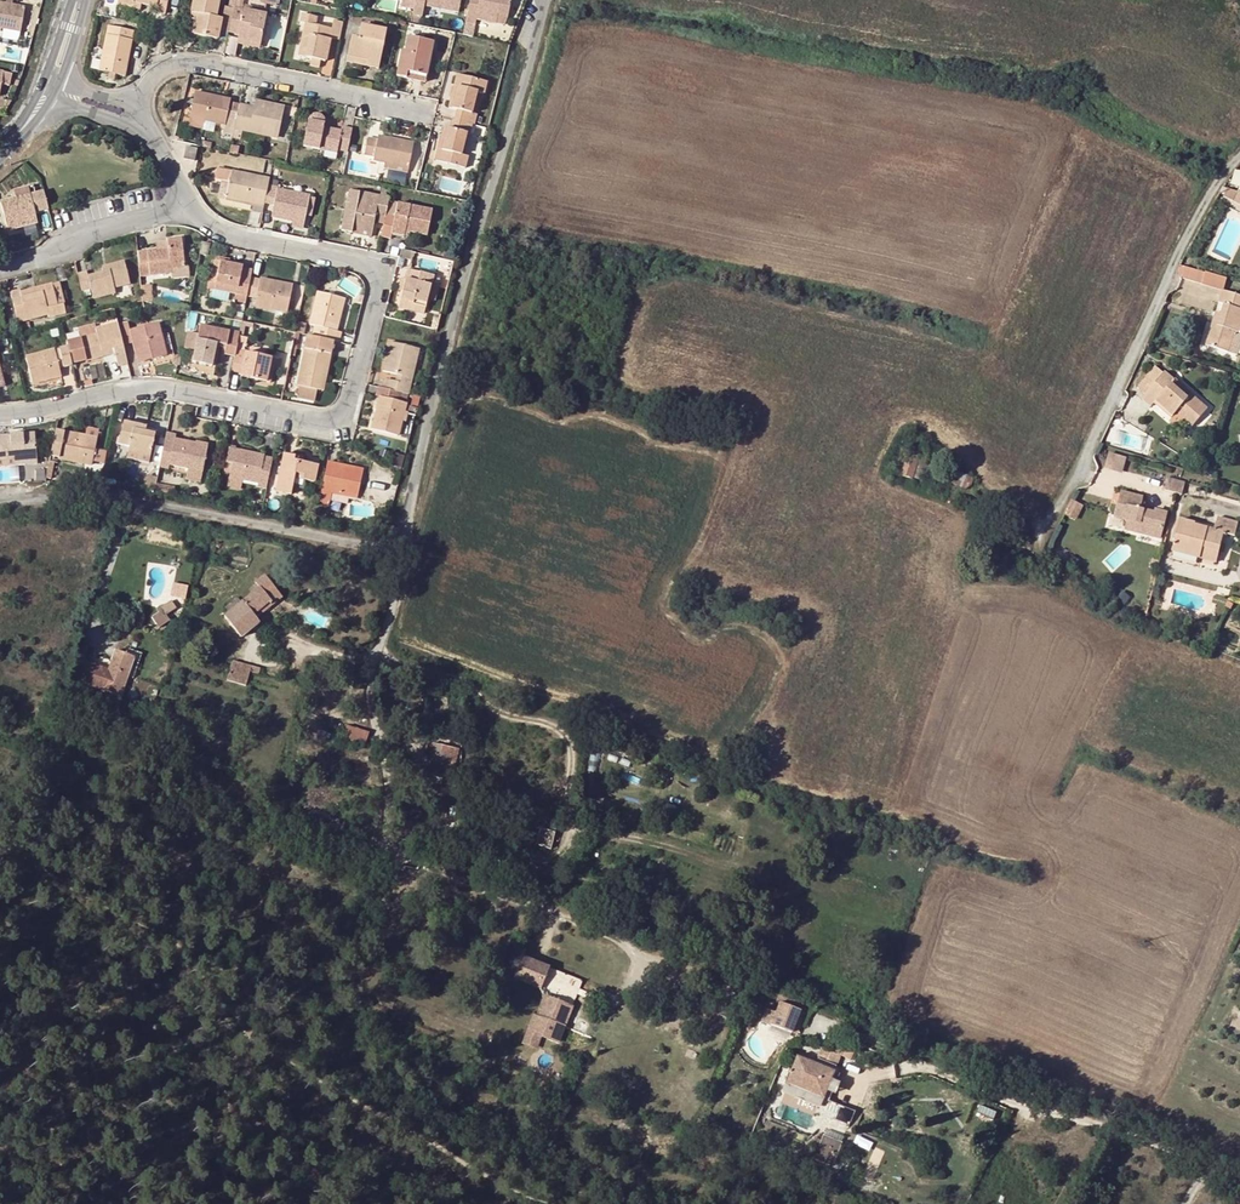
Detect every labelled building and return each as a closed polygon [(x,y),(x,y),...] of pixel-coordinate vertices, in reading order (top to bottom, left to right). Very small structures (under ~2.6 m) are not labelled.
[(117,4),(134,8),(135,3),(141,4),(158,7),(157,12),(164,14),(167,0),(117,0),(117,4)] [(218,0),(194,0),(191,12),(194,13),(197,13),(196,21),(193,34),(216,39),(221,18),(215,17),(218,0)] [(413,0),(400,0),(399,7),(411,8),(413,0)] [(411,8),(410,14),(420,16),(422,5),(456,12),(458,0),(413,0),(411,8)] [(463,20),(472,22),(474,15),(491,19),(491,17),(504,20),(508,0),(468,0),(463,20)] [(23,31),(27,6),(0,2),(0,28),(23,31)] [(244,10),(263,14),(264,9),(245,5),(244,10)] [(244,10),(233,8),(228,32),(238,34),(237,37),(260,42),(266,15),(263,14),(244,10)] [(337,40),(339,38),(342,22),(334,21),(332,28),(314,24),(316,16),(302,13),(300,21),(305,22),(298,55),(311,58),(320,60),(324,61),(330,38),(337,40)] [(347,55),(367,59),(366,65),(378,67),(385,30),(361,25),(357,38),(351,37),(347,55)] [(134,31),(108,26),(98,70),(125,76),(134,31)] [(236,44),(259,48),(260,42),(237,37),(236,44)] [(411,77),(411,73),(425,75),(432,42),(407,37),(404,51),(401,50),(396,75),(405,77),(411,77)] [(347,55),(346,61),(366,65),(367,59),(347,55)] [(310,65),(318,67),(320,60),(311,58),(310,65)] [(1,95),(3,84),(11,85),(12,72),(5,71),(0,70),(0,95),(1,95)] [(411,77),(405,77),(405,80),(424,83),(425,75),(411,73),(411,77)] [(455,119),(472,123),(474,123),(476,114),(472,113),(476,91),(484,93),(487,82),(456,74),(449,107),(458,109),(458,110),(455,119)] [(232,135),(238,107),(238,106),(229,104),(230,100),(195,93),(190,117),(204,120),(225,125),(223,133),(232,135)] [(248,109),(238,107),(232,135),(240,137),(241,135),(242,128),(253,130),(277,135),(283,110),(255,103),(254,105),(253,110),(248,109)] [(308,117),(303,145),(319,148),(324,149),(337,152),(338,149),(346,151),(351,128),(342,127),(342,130),(322,127),(324,125),(324,123),(324,121),(324,119),(323,117),(322,115),(320,114),(318,113),(316,113),(314,113),(312,114),(310,115),(308,117)] [(204,120),(190,117),(188,127),(202,130),(204,120)] [(472,123),(455,119),(452,118),(449,128),(444,127),(437,160),(465,168),(468,156),(462,155),(466,133),(469,134),(472,123)] [(61,120),(54,126),(58,130),(64,124),(61,120)] [(242,128),(241,135),(252,138),(253,130),(242,128)] [(372,160),(385,162),(408,167),(413,142),(378,135),(377,138),(367,137),(364,154),(373,156),(372,160)] [(186,147),(183,159),(193,161),(196,149),(186,147)] [(323,156),(336,159),(337,152),(324,149),(323,156)] [(265,169),(267,158),(232,153),(231,164),(265,169)] [(383,168),(407,172),(408,167),(385,162),(383,168)] [(229,197),(234,172),(223,169),(217,194),(227,196),(229,197)] [(229,197),(264,204),(264,202),(267,184),(268,179),(234,172),(229,197)] [(276,190),(277,187),(267,184),(264,202),(274,204),(272,215),(294,220),(305,222),(306,215),(310,197),(276,190)] [(383,224),(388,201),(389,198),(349,190),(341,231),(351,233),(352,227),(372,231),(374,222),(383,224)] [(43,193),(34,195),(14,200),(0,203),(7,229),(36,222),(33,212),(32,205),(37,204),(38,211),(47,209),(43,193)] [(226,200),(263,208),(264,204),(229,197),(227,196),(226,200)] [(312,216),(315,198),(310,197),(306,215),(312,216)] [(432,211),(388,201),(383,224),(381,236),(390,238),(392,233),(405,235),(406,230),(410,231),(427,235),(432,211)] [(293,227),(303,229),(305,222),(294,220),(293,227)] [(352,227),(351,233),(371,236),(372,231),(352,227)] [(168,248),(162,249),(135,252),(138,277),(171,273),(170,268),(184,267),(181,239),(167,240),(167,244),(168,248)] [(414,264),(440,272),(444,260),(417,252),(414,264)] [(86,272),(76,274),(80,291),(90,289),(92,299),(114,294),(113,289),(128,285),(123,262),(107,266),(108,271),(102,272),(87,276),(86,272)] [(235,295),(245,296),(249,278),(251,270),(240,268),(240,267),(219,262),(213,290),(235,295)] [(1202,284),(1205,273),(1180,266),(1178,271),(1180,277),(1202,284)] [(170,268),(171,273),(171,278),(189,275),(188,267),(184,267),(170,268)] [(422,315),(432,277),(407,270),(405,280),(401,279),(399,284),(403,285),(402,291),(397,309),(422,315)] [(292,287),(249,278),(245,296),(256,298),(254,305),(286,312),(292,287)] [(55,303),(61,302),(56,284),(51,285),(55,303)] [(18,293),(18,292),(8,294),(15,322),(63,311),(61,302),(55,303),(51,285),(35,289),(36,295),(19,298),(18,293)] [(36,295),(35,289),(18,293),(19,298),(36,295)] [(1236,331),(1239,332),(1239,330),(1239,296),(1222,291),(1218,303),(1224,305),(1221,315),(1217,326),(1212,324),(1205,345),(1229,353),(1236,331)] [(315,327),(313,337),(332,342),(337,343),(340,333),(335,332),(343,299),(318,294),(310,326),(315,327)] [(233,301),(244,303),(245,296),(235,295),(233,301)] [(1215,313),(1212,324),(1217,326),(1221,315),(1215,313)] [(66,343),(67,348),(71,365),(102,357),(100,351),(112,348),(113,354),(116,367),(125,364),(121,345),(116,326),(116,323),(96,329),(97,334),(66,343)] [(136,363),(165,356),(160,334),(157,324),(128,331),(126,324),(116,326),(121,345),(131,343),(136,363)] [(223,354),(233,355),(234,350),(237,334),(199,326),(197,336),(194,351),(192,362),(211,367),(215,344),(224,346),(223,354)] [(1236,331),(1229,353),(1236,355),(1239,341),(1239,333),(1239,332),(1236,331)] [(194,351),(197,336),(188,333),(185,349),(194,351)] [(332,342),(313,337),(306,336),(294,386),(297,387),(314,391),(316,391),(319,377),(323,378),(332,342)] [(385,380),(383,389),(406,394),(407,394),(418,350),(389,343),(382,371),(395,373),(401,375),(399,383),(393,382),(385,380)] [(60,360),(62,367),(71,365),(67,348),(25,359),(32,383),(60,376),(58,368),(56,361),(60,360)] [(100,351),(102,357),(113,354),(112,348),(100,351)] [(274,359),(234,350),(233,355),(230,371),(240,373),(255,376),(254,380),(268,383),(274,359)] [(1165,372),(1141,399),(1150,407),(1154,402),(1172,417),(1178,409),(1187,416),(1183,420),(1192,427),(1208,408),(1191,394),(1188,398),(1179,389),(1171,383),(1174,379),(1165,372)] [(401,375),(395,373),(393,382),(399,383),(401,375)] [(1182,386),(1179,389),(1188,398),(1191,394),(1182,386)] [(295,398),(311,403),(314,391),(297,387),(295,398)] [(406,394),(383,389),(377,387),(375,396),(379,397),(371,429),(397,435),(406,394)] [(139,426),(123,422),(118,444),(128,447),(126,458),(148,463),(155,435),(138,431),(139,426)] [(96,439),(54,431),(49,457),(90,465),(91,462),(94,449),(96,439)] [(15,460),(15,457),(34,455),(32,433),(0,437),(0,461),(15,460)] [(175,435),(165,433),(157,467),(168,469),(168,466),(202,472),(207,449),(174,441),(175,435)] [(101,464),(104,451),(94,449),(91,462),(101,464)] [(256,486),(266,488),(272,458),(228,450),(226,463),(232,464),(230,476),(257,481),(256,486)] [(1107,452),(1103,467),(1122,471),(1125,456),(1107,452)] [(294,457),(283,454),(277,491),(291,494),(296,473),(304,475),(303,480),(314,482),(317,466),(293,461),(294,457)] [(15,460),(16,466),(36,464),(34,455),(15,457),(15,460)] [(910,479),(916,459),(904,456),(898,476),(910,479)] [(336,466),(336,465),(326,462),(320,490),(330,492),(357,497),(362,470),(353,468),(353,470),(336,466)] [(1182,495),(1185,483),(1175,481),(1171,492),(1182,495)] [(1160,539),(1166,512),(1143,506),(1146,495),(1118,489),(1111,516),(1125,519),(1122,530),(1160,539)] [(330,492),(320,490),(317,506),(327,508),(330,492)] [(1122,529),(1123,519),(1111,517),(1110,527),(1122,529)] [(1235,537),(1238,523),(1217,517),(1214,530),(1194,524),(1195,523),(1179,519),(1171,550),(1199,558),(1202,548),(1218,553),(1224,534),(1235,537)] [(985,557),(993,541),(984,537),(976,553),(985,557)] [(1216,563),(1218,553),(1202,548),(1199,558),(1216,563)] [(275,588),(265,576),(256,584),(260,589),(225,617),(241,638),(259,623),(256,619),(254,616),(270,602),(265,596),(275,588)] [(174,583),(173,596),(185,597),(186,584),(174,583)] [(280,594),(275,588),(265,596),(270,602),(280,594)] [(152,614),(157,625),(167,620),(161,609),(152,614)] [(134,656),(116,650),(103,689),(119,696),(134,656)] [(252,669),(233,663),(227,683),(246,689),(250,674),(252,669)] [(366,742),(369,730),(347,724),(344,735),(366,742)] [(62,749),(46,743),(40,757),(56,763),(62,749)] [(450,780),(457,750),(432,744),(424,773),(450,780)] [(541,821),(539,828),(553,832),(555,825),(541,821)] [(549,848),(553,832),(539,828),(535,844),(549,848)] [(574,1002),(583,979),(519,955),(510,977),(545,991),(544,994),(559,1000),(561,997),(574,1002)] [(562,1015),(565,1005),(542,997),(535,1017),(531,1016),(526,1031),(538,1035),(554,1041),(556,1042),(565,1017),(562,1015)] [(770,1025),(791,1033),(799,1012),(778,1003),(770,1025)] [(804,1014),(799,1012),(791,1033),(795,1035),(804,1014)] [(552,1049),(554,1041),(538,1035),(535,1042),(552,1049)] [(821,1098),(831,1071),(795,1056),(785,1083),(821,1098)] [(817,1106),(821,1098),(785,1083),(781,1091),(817,1106)] [(845,1101),(819,1115),(830,1135),(856,1121),(845,1101)] [(781,1139),(770,1134),(768,1137),(779,1143),(781,1139)] [(777,1150),(765,1144),(762,1150),(774,1157),(777,1150)]
